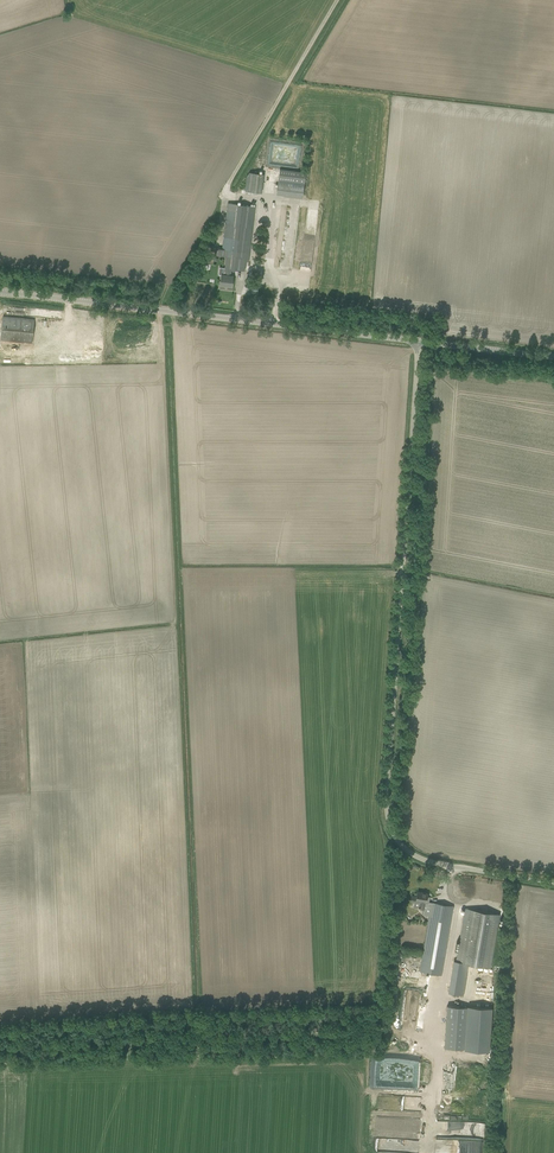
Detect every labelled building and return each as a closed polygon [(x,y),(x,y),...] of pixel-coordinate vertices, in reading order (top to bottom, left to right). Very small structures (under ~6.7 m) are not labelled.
[(278,179),(304,182),(306,172),(279,169),(278,179)] [(246,173),(244,192),(260,194),(263,175),(246,173)] [(276,196),(302,199),(303,184),(277,182),(276,196)] [(226,257),(225,268),(225,275),(221,275),(220,285),(231,286),(233,276),(230,276),(231,269),(245,270),(246,261),(248,261),(255,206),(227,203),(222,248),(215,248),(214,255),(226,257)] [(305,220),(305,229),(314,229),(314,221),(305,220)] [(250,295),(257,296),(258,288),(251,288),(250,295)] [(0,340),(32,343),(34,326),(34,320),(3,317),(0,340)] [(412,896),(411,901),(414,902),(413,906),(419,907),(419,908),(424,909),(423,915),(429,916),(423,954),(420,972),(441,975),(444,958),(452,912),(453,906),(432,902),(429,902),(430,897),(427,896),(427,893),(417,892),(416,896),(412,896)] [(448,993),(463,995),(468,964),(490,968),(499,914),(465,908),(456,961),(453,961),(448,993)] [(467,1017),(468,1006),(466,1006),(447,1004),(446,1016),(467,1017)] [(489,1050),(492,1007),(492,1006),(468,1004),(468,1006),(467,1017),(465,1048),(489,1050)]
